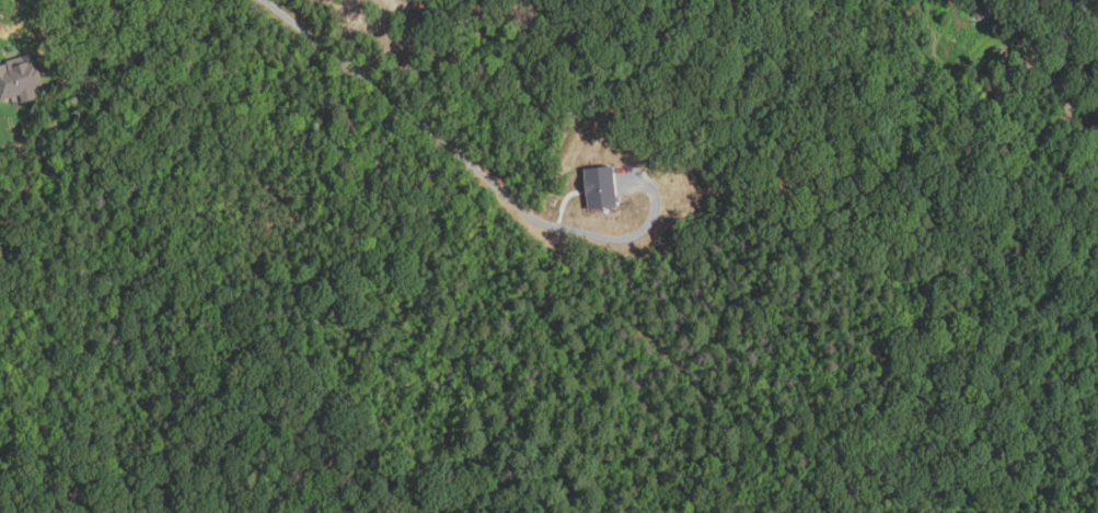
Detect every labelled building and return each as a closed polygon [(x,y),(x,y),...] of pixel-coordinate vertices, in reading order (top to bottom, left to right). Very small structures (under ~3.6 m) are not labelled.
[(1076,10),(1078,0),(1094,0),(1093,7),(1088,5),(1087,12),(1076,10)] [(2,103),(0,96),(0,65),(35,54),(47,89),(36,92),(38,101),(25,104),(23,97),(2,103)] [(587,206),(582,163),(610,161),(615,203),(587,206)]
